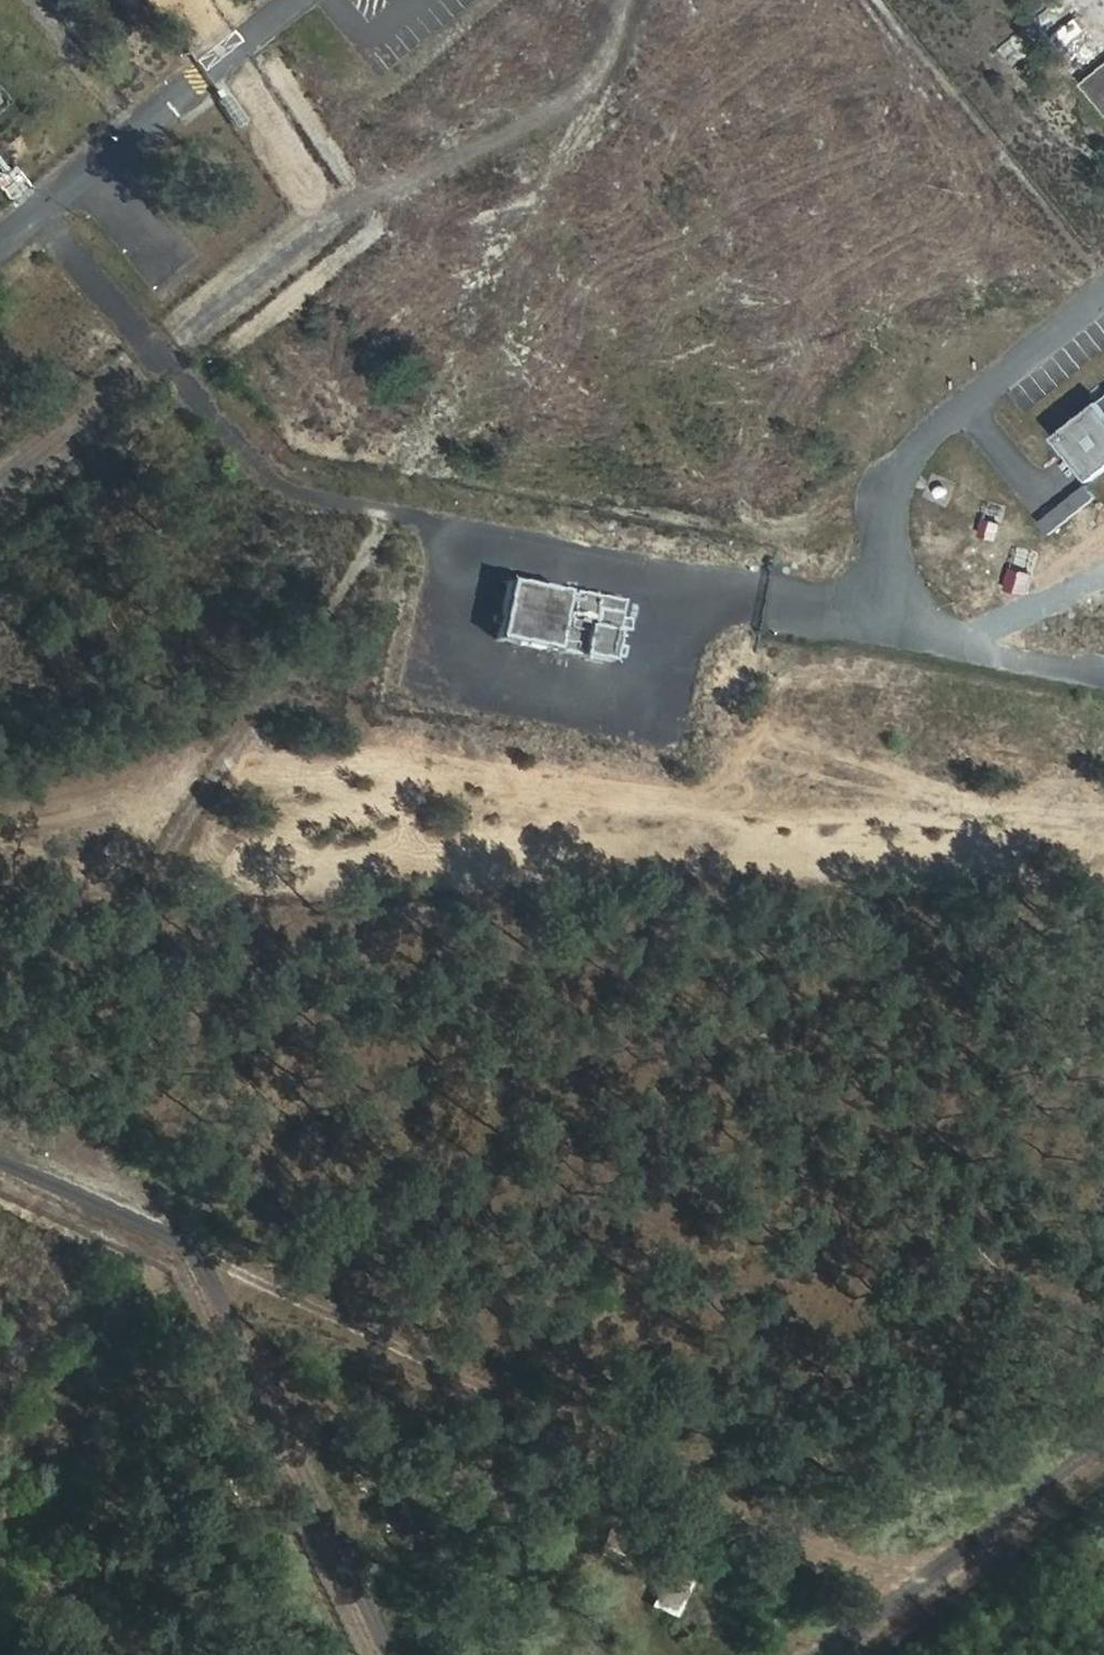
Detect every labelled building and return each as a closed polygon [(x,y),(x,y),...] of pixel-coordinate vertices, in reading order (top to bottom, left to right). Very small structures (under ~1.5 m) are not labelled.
[(1089,82),(1103,101),(1103,71),(1089,82)] [(1061,434),(1097,475),(1103,470),(1103,401),(1061,434)] [(1052,535),(1097,498),(1085,483),(1040,520),(1052,535)] [(627,602),(508,581),(498,641),(616,662),(627,602)] [(649,1607),(676,1619),(689,1591),(662,1579),(649,1607)]
